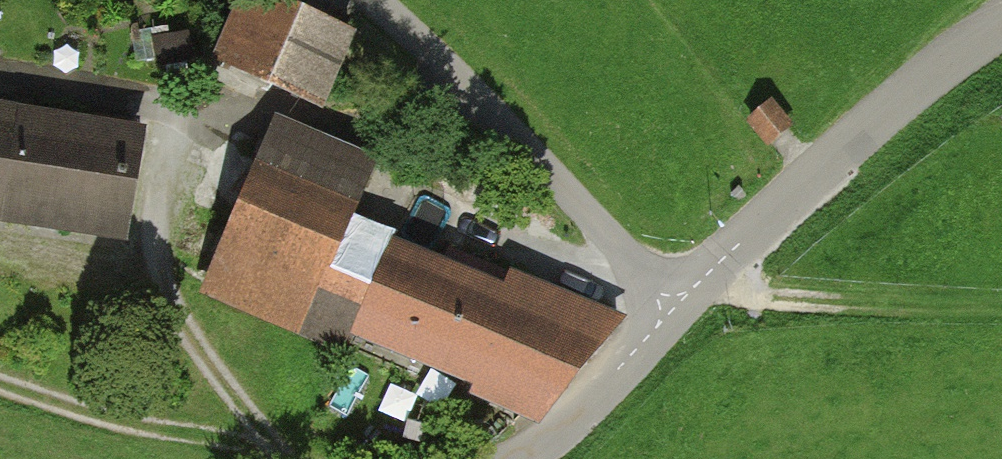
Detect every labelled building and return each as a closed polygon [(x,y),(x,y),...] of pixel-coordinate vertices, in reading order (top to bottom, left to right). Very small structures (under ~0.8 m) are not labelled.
[(229,0),(228,0),(203,67),(309,106),(334,38),(229,0)] [(110,253),(130,132),(0,110),(0,234),(110,253)] [(357,164),(266,122),(185,295),(283,341),(293,318),(545,435),(602,311),(344,191),(357,164)]
